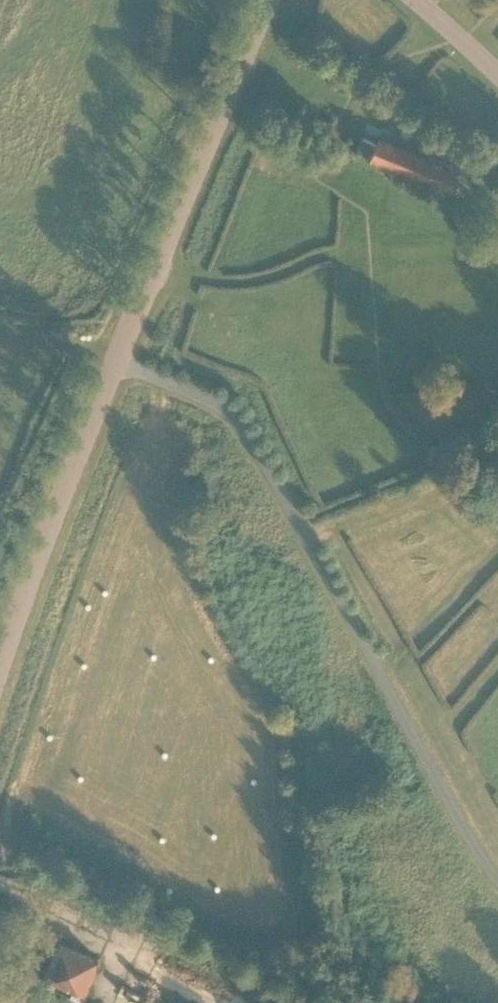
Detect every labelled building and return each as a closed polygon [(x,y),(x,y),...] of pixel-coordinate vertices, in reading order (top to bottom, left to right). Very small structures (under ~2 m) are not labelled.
[(377,141),(363,135),(356,152),(370,158),(369,160),(443,191),(453,169),(379,138),(377,141)] [(47,980),(93,992),(103,954),(58,942),(47,980)] [(162,956),(159,955),(137,1002),(262,1002),(162,956)]
